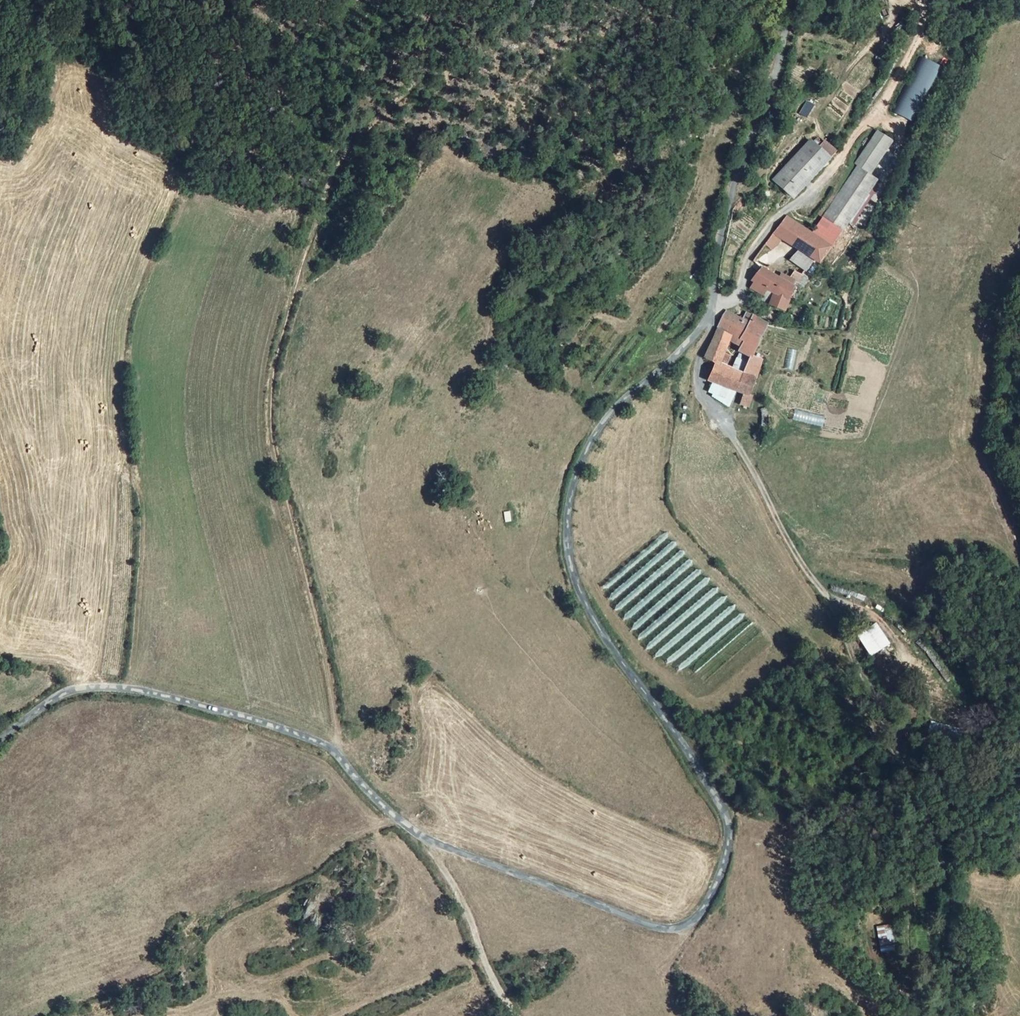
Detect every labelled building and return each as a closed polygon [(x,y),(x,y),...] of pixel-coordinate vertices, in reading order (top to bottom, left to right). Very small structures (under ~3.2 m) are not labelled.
[(945,68),(926,56),(891,111),(910,123),(945,68)] [(858,166),(822,219),(841,233),(878,179),(871,174),(893,141),(877,131),(856,165),(858,166)] [(812,177),(829,158),(818,147),(810,138),(773,177),(792,197),(798,191),(812,177)] [(825,140),(818,147),(829,158),(835,151),(825,140)] [(783,215),(771,230),(779,235),(797,245),(813,255),(821,260),(841,233),(822,219),(813,232),(783,215)] [(776,240),(779,235),(771,230),(768,235),(776,240)] [(776,240),(768,235),(764,240),(771,245),(776,240)] [(807,265),(813,255),(797,245),(791,255),(807,265)] [(821,260),(813,255),(807,265),(804,271),(794,286),(792,285),(782,311),(789,315),(794,301),(800,286),(805,291),(806,292),(815,278),(817,279),(825,262),(821,260)] [(785,275),(782,280),(792,285),(794,286),(804,271),(797,266),(788,276),(785,275)] [(779,278),(759,268),(754,283),(756,285),(754,291),(768,298),(766,303),(782,311),(792,285),(782,280),(779,278)] [(805,291),(800,286),(794,301),(801,303),(805,291)] [(726,311),(718,328),(729,333),(743,340),(738,352),(750,357),(764,322),(745,313),(742,319),(726,311)] [(707,358),(717,362),(721,353),(729,333),(718,328),(707,358)] [(727,356),(721,353),(717,362),(723,365),(727,356)] [(737,391),(742,393),(749,395),(762,362),(750,357),(743,374),(737,391)] [(717,362),(711,380),(737,391),(743,374),(723,365),(717,362)] [(752,396),(749,395),(742,393),(739,403),(749,407),(752,396)] [(856,632),(868,655),(889,645),(877,622),(856,632)] [(877,925),(878,943),(891,943),(891,925),(877,925)]
